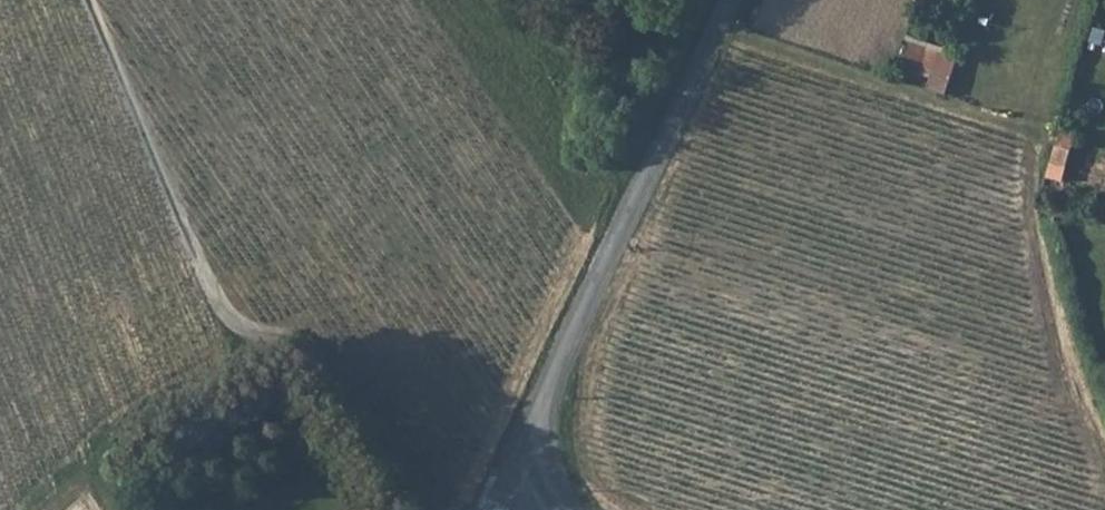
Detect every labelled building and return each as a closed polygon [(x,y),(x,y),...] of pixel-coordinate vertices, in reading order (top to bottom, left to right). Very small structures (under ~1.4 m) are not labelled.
[(908,69),(955,84),(964,55),(917,41),(908,69)] [(1059,132),(1056,146),(1071,151),(1075,137),(1059,132)] [(1056,146),(1051,165),(1067,169),(1071,151),(1056,146)] [(1067,169),(1051,165),(1045,187),(1060,191),(1067,169)]
